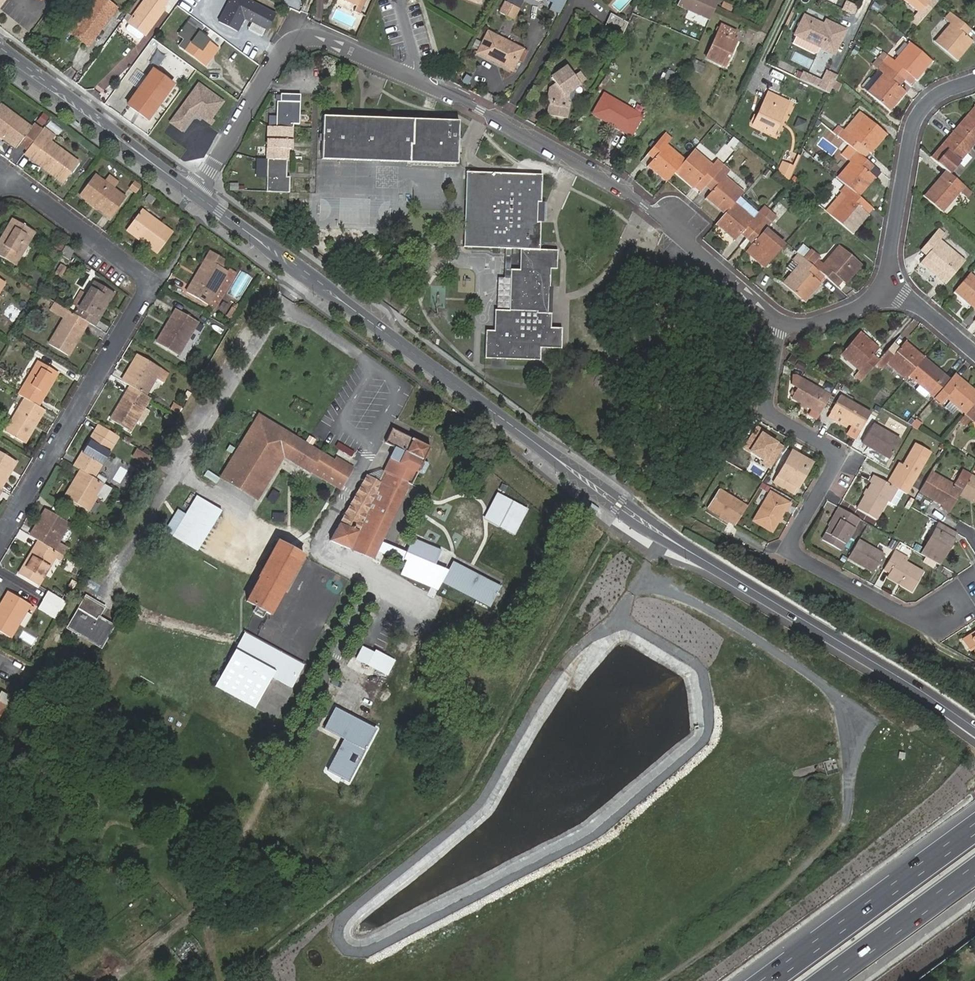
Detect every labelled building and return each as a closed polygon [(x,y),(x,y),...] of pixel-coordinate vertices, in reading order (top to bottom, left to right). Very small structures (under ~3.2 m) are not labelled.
[(104,0),(98,0),(71,34),(73,35),(79,40),(86,46),(88,47),(117,10),(104,0)] [(127,23),(143,36),(164,8),(161,6),(166,0),(145,0),(127,23)] [(220,23),(238,32),(245,19),(253,24),(267,31),(269,32),(277,15),(247,0),(231,0),(220,23)] [(502,11),(515,18),(524,2),(521,0),(508,0),(502,11)] [(545,11),(558,17),(566,0),(550,0),(545,11)] [(693,10),(697,0),(678,0),(676,3),(693,10)] [(715,8),(719,0),(697,0),(693,10),(711,17),(715,8)] [(917,26),(932,8),(926,3),(928,0),(903,0),(917,12),(910,21),(917,26)] [(721,7),(731,10),(733,4),(723,1),(721,7)] [(846,1),(842,9),(855,15),(858,6),(846,1)] [(965,25),(949,12),(944,18),(950,24),(935,42),(956,60),(972,42),(959,31),(965,25)] [(602,26),(621,37),(627,23),(608,14),(602,26)] [(823,24),(804,15),(795,35),(819,47),(834,54),(845,30),(825,21),(823,24)] [(188,24),(200,29),(202,24),(191,19),(188,24)] [(267,31),(253,24),(250,31),(263,38),(267,31)] [(726,52),(730,54),(736,41),(731,38),(735,31),(721,25),(707,58),(720,65),(726,52)] [(510,66),(521,47),(490,30),(478,51),(494,60),(495,57),(510,66)] [(211,43),(198,34),(196,37),(192,34),(182,47),(206,63),(216,49),(210,45),(211,43)] [(79,40),(73,35),(68,40),(82,51),(86,46),(79,40)] [(795,35),(792,43),(813,54),(817,52),(819,47),(795,35)] [(883,52),(877,58),(898,76),(903,70),(916,80),(931,62),(909,43),(894,61),(883,52)] [(524,49),(521,47),(510,66),(495,57),(494,60),(512,69),(519,58),(524,49)] [(528,51),(524,49),(519,58),(523,60),(528,51)] [(724,66),(730,54),(726,52),(720,65),(724,66)] [(898,76),(877,58),(872,64),(878,70),(883,73),(867,91),(889,110),(905,92),(893,82),(898,76)] [(691,69),(702,74),(706,63),(695,59),(691,69)] [(579,82),(567,66),(551,77),(555,83),(550,86),(548,102),(551,102),(549,115),(566,118),(568,101),(566,101),(567,91),(579,82)] [(667,69),(663,81),(673,84),(677,72),(667,69)] [(153,70),(127,106),(147,121),(173,85),(153,70)] [(883,73),(878,70),(863,88),(867,91),(883,73)] [(822,83),(820,89),(829,93),(837,77),(827,72),(822,83)] [(818,81),(804,74),(802,80),(815,86),(818,81)] [(842,85),(836,82),(833,90),(838,92),(842,85)] [(223,102),(198,84),(170,123),(181,131),(192,116),(199,115),(208,122),(223,102)] [(616,124),(632,133),(642,115),(604,93),(592,114),(614,126),(616,124)] [(299,94),(281,94),(280,101),(277,101),(275,126),(269,126),(266,191),(289,191),(289,176),(286,176),(287,142),(290,143),(290,127),(292,127),(292,124),(298,124),(299,94)] [(784,109),(765,99),(753,125),(772,135),(784,109)] [(3,138),(15,147),(18,143),(26,149),(37,135),(42,129),(33,122),(30,126),(0,104),(0,130),(5,134),(3,138)] [(974,105),(952,131),(971,147),(974,142),(974,106),(974,105)] [(359,117),(323,115),(321,158),(456,164),(457,146),(457,139),(458,121),(426,120),(424,119),(418,119),(364,117),(362,117),(359,117)] [(838,126),(833,132),(852,148),(857,142),(870,153),(885,134),(864,116),(848,134),(838,126)] [(794,127),(803,131),(808,121),(798,117),(794,127)] [(630,136),(632,133),(616,124),(614,126),(630,136)] [(53,134),(43,127),(42,129),(37,135),(26,149),(23,153),(44,169),(47,165),(58,173),(55,177),(62,183),(77,161),(49,140),(53,134)] [(971,147),(952,131),(931,157),(946,170),(949,173),(971,147)] [(649,166),(667,182),(668,181),(676,172),(685,160),(668,144),(672,139),(666,133),(652,149),(658,155),(649,166)] [(731,138),(728,146),(736,150),(740,142),(731,138)] [(852,159),(836,178),(845,185),(859,196),(874,178),(863,168),(868,161),(852,148),(847,154),(852,159)] [(710,181),(723,165),(718,160),(713,166),(694,149),(685,160),(676,172),(694,187),(704,176),(710,181)] [(800,155),(787,150),(777,172),(788,181),(800,155)] [(44,169),(55,177),(58,173),(47,165),(44,169)] [(739,197),(743,192),(725,176),(730,170),(723,165),(710,181),(716,186),(706,198),(725,215),(735,202),(739,197)] [(946,170),(923,196),(941,211),(958,191),(963,185),(949,173),(946,170)] [(519,249),(539,249),(540,242),(540,222),(538,222),(539,211),(539,201),(541,201),(541,175),(488,173),(467,172),(465,225),(464,246),(519,249)] [(98,203),(95,207),(109,217),(124,197),(94,174),(79,195),(85,199),(88,196),(98,203)] [(129,188),(136,193),(141,185),(134,181),(129,188)] [(829,215),(852,234),(868,215),(856,204),(861,198),(859,196),(845,185),(840,191),(845,196),(829,215)] [(971,192),(963,185),(958,191),(966,198),(971,192)] [(85,199),(95,207),(98,203),(88,196),(85,199)] [(735,202),(753,218),(758,212),(739,197),(735,202)] [(725,215),(717,223),(716,225),(734,241),(745,228),(751,233),(770,211),(764,205),(758,212),(753,218),(735,202),(725,215)] [(152,243),(149,247),(156,252),(171,232),(142,209),(126,230),(138,238),(141,235),(152,243)] [(770,211),(751,233),(757,238),(746,251),(765,268),(784,245),(765,229),(777,217),(770,211)] [(2,238),(0,240),(0,255),(15,265),(35,232),(13,218),(9,225),(13,228),(5,241),(2,238)] [(9,225),(2,238),(5,241),(13,228),(9,225)] [(945,234),(939,229),(924,246),(930,251),(920,263),(944,284),(964,261),(940,240),(945,234)] [(138,238),(149,247),(152,243),(141,235),(138,238)] [(67,244),(60,255),(69,261),(74,251),(67,244)] [(813,266),(827,279),(832,273),(845,283),(861,265),(839,246),(824,265),(818,260),(813,266)] [(539,249),(519,249),(519,269),(510,269),(508,310),(494,310),(493,331),(487,331),(486,358),(541,359),(541,347),(561,347),(561,327),(551,327),(551,313),(549,313),(549,298),(550,286),(550,268),(556,268),(557,259),(557,250),(539,249)] [(811,249),(803,257),(813,266),(818,260),(820,256),(811,249)] [(210,251),(205,259),(200,267),(204,270),(197,281),(194,278),(186,291),(208,304),(212,298),(218,302),(229,285),(221,281),(227,272),(220,268),(225,260),(210,251)] [(803,257),(798,253),(788,266),(793,270),(782,283),(804,302),(820,284),(807,272),(813,266),(803,257)] [(60,263),(55,273),(62,277),(67,266),(60,263)] [(204,270),(200,267),(194,278),(197,281),(204,270)] [(234,277),(227,272),(221,281),(229,285),(234,277)] [(954,292),(974,310),(974,277),(970,273),(954,292)] [(507,278),(495,278),(494,308),(506,308),(507,278)] [(88,323),(93,326),(102,311),(99,309),(106,296),(109,299),(113,293),(94,281),(73,314),(88,323)] [(99,309),(102,311),(109,299),(106,296),(99,309)] [(215,308),(218,302),(212,298),(208,304),(215,308)] [(231,302),(229,305),(221,301),(217,309),(232,316),(238,305),(231,302)] [(73,314),(54,302),(51,309),(64,318),(48,343),(70,355),(74,347),(71,345),(77,334),(81,336),(88,323),(73,314)] [(164,337),(160,334),(156,340),(178,354),(197,321),(175,308),(167,321),(171,325),(164,337)] [(167,321),(160,334),(164,337),(171,325),(167,321)] [(854,376),(860,381),(874,365),(867,359),(877,348),(859,333),(841,354),(859,370),(854,376)] [(74,347),(81,336),(77,334),(71,345),(74,347)] [(907,375),(923,357),(905,342),(895,353),(888,348),(874,364),(881,370),(887,363),(905,378),(907,375)] [(798,356),(792,352),(787,359),(793,363),(798,356)] [(129,385),(145,395),(154,381),(161,385),(169,373),(137,355),(133,361),(137,365),(131,375),(126,372),(121,381),(129,385)] [(950,379),(923,357),(907,375),(934,398),(950,379)] [(38,361),(17,394),(24,397),(38,406),(47,392),(42,390),(50,378),(54,380),(58,373),(38,361)] [(137,365),(133,361),(126,372),(131,375),(137,365)] [(332,377),(323,372),(318,382),(326,387),(332,377)] [(821,411),(831,393),(803,376),(796,372),(793,372),(792,380),(799,384),(793,395),(813,407),(821,411)] [(974,401),(974,391),(954,374),(950,379),(934,398),(939,402),(944,397),(950,401),(958,408),(964,414),(974,401)] [(42,390),(47,392),(54,380),(50,378),(42,390)] [(130,430),(149,397),(145,395),(129,385),(120,399),(124,402),(117,414),(114,411),(110,418),(130,430)] [(862,427),(871,410),(840,392),(831,409),(853,422),(856,424),(862,427)] [(37,423),(44,410),(38,406),(24,397),(5,429),(26,443),(30,436),(26,435),(33,422),(37,423)] [(120,399),(114,411),(117,414),(124,402),(120,399)] [(958,408),(950,401),(945,407),(952,414),(958,408)] [(964,414),(974,422),(974,401),(964,414)] [(178,413),(181,407),(173,402),(170,408),(178,413)] [(821,411),(813,407),(810,413),(818,417),(821,411)] [(829,412),(851,425),(853,422),(831,409),(829,412)] [(334,460),(258,415),(220,476),(257,498),(283,456),(310,471),(313,467),(342,483),(352,466),(336,457),(334,460)] [(900,437),(874,421),(863,439),(890,455),(900,437)] [(30,436),(37,423),(33,422),(26,435),(30,436)] [(79,469),(94,477),(112,444),(117,435),(98,423),(88,439),(91,441),(84,454),(81,451),(73,465),(79,469)] [(862,427),(856,424),(851,432),(857,436),(862,427)] [(744,450),(755,432),(746,426),(735,444),(744,450)] [(429,446),(392,428),(384,442),(392,447),(376,479),(366,475),(330,537),(373,557),(407,483),(411,484),(417,470),(424,472),(428,463),(422,460),(429,446)] [(744,450),(772,467),(783,449),(755,432),(744,450)] [(91,441),(88,439),(81,451),(84,454),(91,441)] [(901,489),(906,491),(930,449),(914,440),(903,460),(894,474),(891,472),(887,480),(894,484),(898,486),(901,489)] [(353,451),(336,442),(334,446),(350,456),(353,451)] [(144,464),(150,457),(137,448),(132,455),(144,464)] [(804,467),(808,469),(812,462),(793,450),(775,480),(793,492),(797,485),(794,484),(804,467)] [(6,466),(11,467),(15,461),(0,452),(0,476),(6,466)] [(894,474),(903,460),(899,458),(891,472),(894,474)] [(11,467),(6,466),(0,476),(0,478),(3,480),(11,467)] [(797,485),(808,469),(804,467),(794,484),(797,485)] [(96,495),(104,483),(94,477),(79,469),(75,476),(81,480),(74,492),(67,488),(64,495),(88,508),(96,495)] [(945,505),(952,509),(963,490),(965,487),(955,482),(933,469),(922,488),(947,502),(945,505)] [(962,470),(955,482),(965,487),(972,475),(962,470)] [(965,487),(963,490),(974,497),(974,473),(974,472),(972,475),(965,487)] [(887,480),(875,473),(870,480),(872,482),(858,507),(875,518),(887,498),(887,497),(894,484),(887,480)] [(75,476),(67,488),(74,492),(81,480),(75,476)] [(104,499),(111,487),(104,483),(96,495),(104,499)] [(739,520),(750,501),(723,484),(711,503),(739,520)] [(894,502),(901,489),(898,486),(894,484),(887,497),(887,498),(894,502)] [(790,500),(773,490),(755,518),(773,529),(790,500)] [(220,511),(196,496),(178,526),(203,541),(220,511)] [(861,517),(842,506),(824,538),(843,549),(861,517)] [(57,552),(63,555),(67,547),(58,541),(69,523),(44,508),(40,515),(45,518),(38,530),(33,527),(29,534),(37,539),(57,552)] [(285,513),(274,512),(273,520),(285,521),(285,513)] [(45,518),(40,515),(33,527),(38,530),(45,518)] [(937,519),(920,551),(925,554),(931,557),(932,558),(940,562),(947,549),(944,547),(947,542),(950,543),(953,537),(951,536),(955,529),(937,519)] [(422,577),(436,549),(414,538),(400,565),(422,577)] [(884,552),(860,538),(849,556),(873,570),(884,552)] [(38,584),(57,552),(37,539),(29,552),(33,554),(25,568),(22,566),(18,572),(38,584)] [(302,554),(277,540),(245,599),(270,613),(302,554)] [(904,553),(895,548),(884,567),(891,571),(888,575),(913,589),(924,570),(908,560),(902,557),(904,553)] [(29,552),(22,566),(25,568),(33,554),(29,552)] [(931,557),(925,554),(922,559),(928,562),(931,557)] [(498,588),(451,564),(440,585),(488,609),(498,588)] [(11,636),(29,604),(7,591),(0,602),(4,605),(0,611),(0,630),(11,636)] [(41,598),(44,600),(55,607),(60,599),(46,591),(41,598)] [(93,614),(99,604),(86,595),(69,626),(100,645),(112,626),(100,618),(93,614)] [(56,620),(61,610),(55,607),(44,600),(38,609),(56,620)] [(105,608),(99,604),(93,614),(100,618),(105,608)] [(245,630),(243,634),(301,666),(303,662),(245,630)] [(964,638),(969,647),(974,644),(974,630),(964,638)] [(274,671),(272,675),(291,685),(301,666),(243,634),(234,649),(274,671)] [(386,671),(394,657),(376,647),(374,650),(362,643),(356,655),(386,671)] [(215,684),(254,706),(272,675),(274,671),(234,649),(226,664),(215,684)] [(348,778),(376,726),(335,704),(324,725),(344,736),(327,767),(348,778)] [(185,965),(203,948),(189,934),(171,951),(185,965)]
